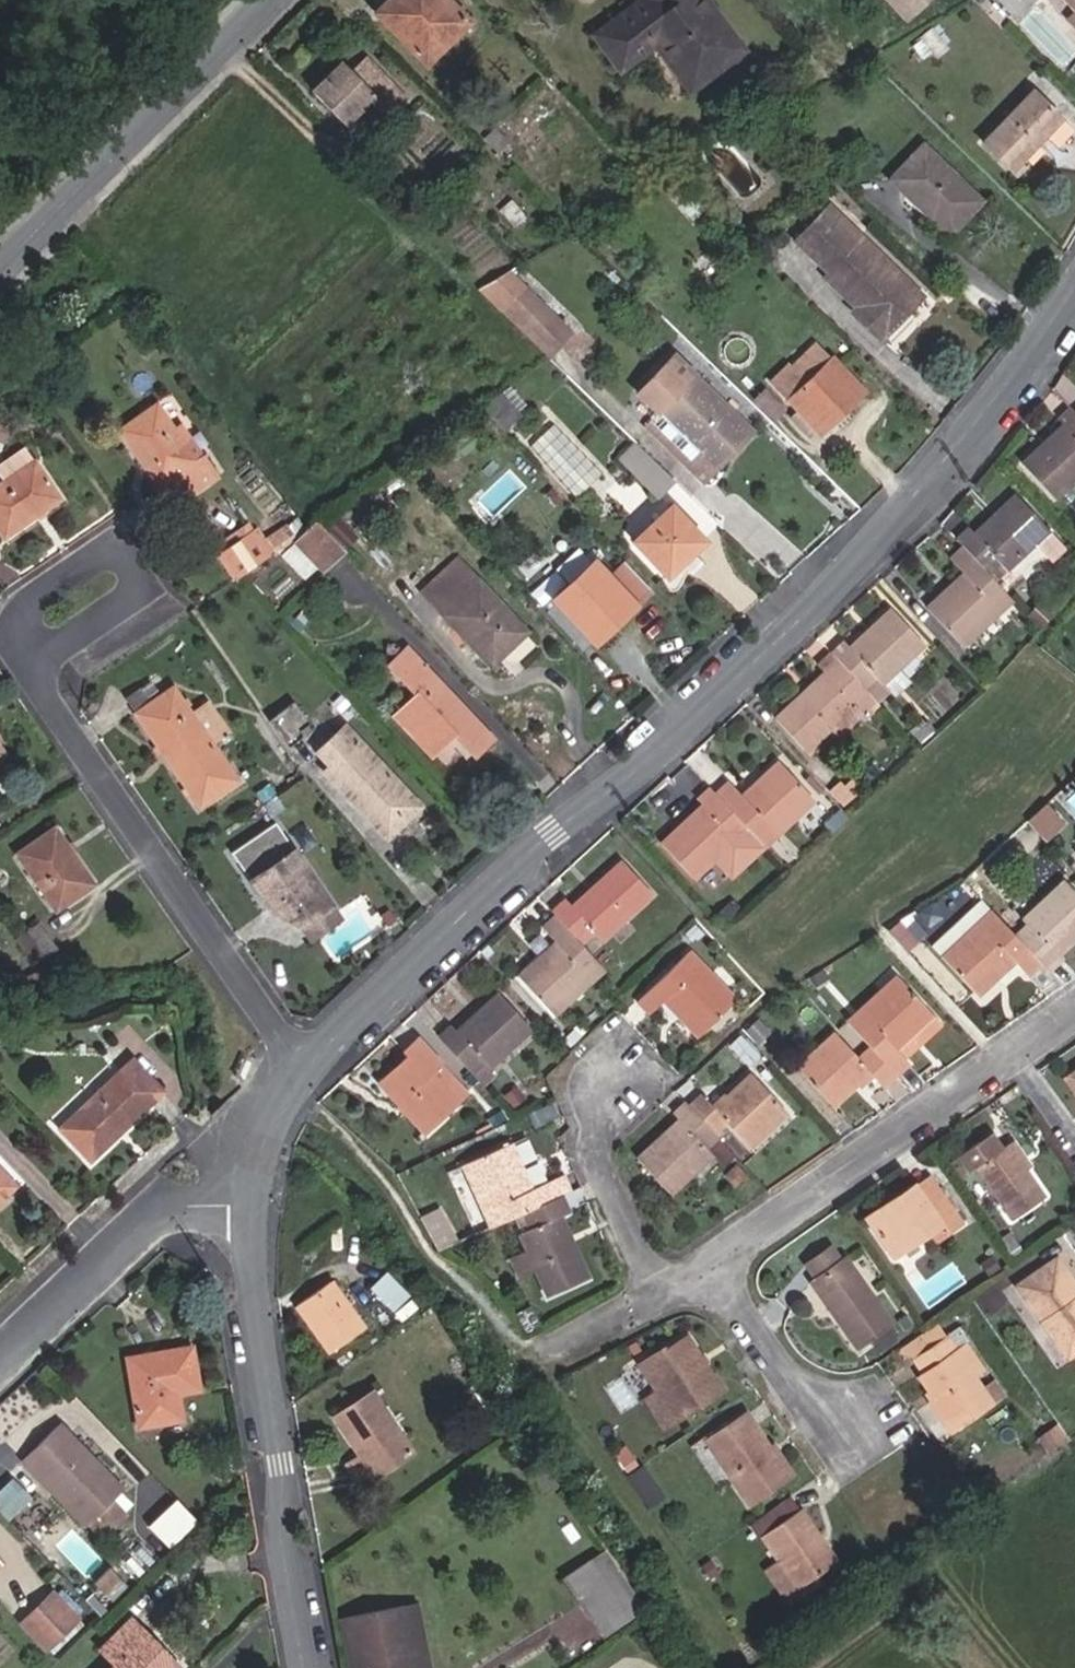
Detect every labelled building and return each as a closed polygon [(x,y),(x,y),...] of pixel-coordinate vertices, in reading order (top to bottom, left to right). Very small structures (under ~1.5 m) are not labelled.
[(425,65),(468,23),(445,0),(399,0),(379,19),(425,65)] [(689,0),(647,0),(632,11),(629,6),(589,35),(618,74),(653,48),(681,87),(702,70),(707,76),(742,50),(726,28),(716,35),(689,0)] [(629,6),(632,11),(647,0),(636,0),(629,6)] [(705,0),(689,0),(716,35),(726,28),(705,0)] [(922,0),(898,0),(909,12),(922,0)] [(1034,0),(994,0),(1012,20),(1034,0)] [(1074,9),(1065,18),(1074,29),(1074,0),(1066,0),(1074,9)] [(935,60),(948,49),(930,27),(917,38),(919,40),(910,48),(920,60),(928,53),(935,60)] [(389,113),(404,98),(365,58),(349,73),(338,62),(308,92),(342,124),(371,96),(389,113)] [(685,93),(707,76),(702,70),(681,87),(685,93)] [(1010,171),(1045,134),(1062,118),(1033,89),(980,141),(1010,171)] [(1045,134),(1054,142),(1070,126),(1062,118),(1045,134)] [(482,139),(495,153),(506,143),(494,129),(482,139)] [(888,180),(947,235),(979,202),(921,147),(888,180)] [(698,205),(677,185),(672,189),(693,210),(698,205)] [(896,305),(913,288),(827,206),(794,239),(828,273),(823,277),(854,306),(854,315),(875,335),(884,334),(904,313),(896,305)] [(616,253),(629,241),(619,230),(605,243),(616,253)] [(548,359),(573,332),(508,271),(476,289),(548,359)] [(896,305),(904,313),(921,295),(913,288),(896,305)] [(819,434),(863,392),(814,341),(792,361),(778,347),(756,367),(787,400),(780,408),(798,427),(805,420),(819,434)] [(737,447),(751,432),(672,356),(638,391),(660,412),(645,426),(703,483),(728,456),(737,447)] [(520,416),(516,411),(525,403),(509,385),(477,408),(501,432),(520,416)] [(202,457),(195,462),(156,403),(117,430),(156,488),(170,477),(186,500),(216,479),(202,457)] [(1073,413),(1068,408),(1056,419),(1061,424),(1020,463),(1053,499),(1071,483),(1074,479),(1074,415),(1073,413)] [(656,498),(672,481),(633,443),(616,459),(656,498)] [(59,499),(23,446),(0,462),(0,480),(2,483),(0,484),(0,534),(2,538),(59,499)] [(728,456),(732,460),(741,452),(737,447),(728,456)] [(1050,562),(1065,547),(1015,493),(972,533),(967,528),(954,540),(961,547),(988,575),(1000,564),(1005,571),(1033,545),(1050,562)] [(666,576),(703,542),(670,505),(632,541),(666,576)] [(322,573),(344,551),(315,521),(292,541),(295,544),(316,567),(322,573)] [(273,551),(292,538),(284,526),(265,539),(273,551)] [(234,579),(266,556),(250,533),(217,555),(234,579)] [(307,575),(316,567),(295,544),(286,552),(307,575)] [(585,547),(557,565),(564,575),(592,557),(585,547)] [(923,608),(961,648),(1012,600),(988,575),(961,547),(948,559),(962,574),(923,608)] [(490,666),(526,632),(457,559),(426,587),(447,611),(442,615),(490,666)] [(551,599),(594,644),(635,605),(592,560),(551,599)] [(1026,615),(1035,625),(1047,613),(1038,603),(1026,615)] [(908,682),(897,669),(923,645),(889,609),(848,647),(842,641),(829,653),(874,701),(886,691),(892,698),(908,682)] [(473,759),(495,739),(406,645),(384,664),(412,695),(389,716),(429,759),(452,738),(473,759)] [(858,717),(862,722),(879,707),(874,701),(829,653),(816,665),(823,673),(773,718),(805,751),(827,731),(835,739),(858,717)] [(236,781),(212,746),(191,715),(170,686),(157,695),(148,681),(124,698),(198,807),(236,781)] [(298,732),(308,724),(292,701),(267,719),(287,748),(301,737),(298,732)] [(212,746),(229,735),(207,703),(191,715),(212,746)] [(920,750),(933,738),(921,725),(907,737),(920,750)] [(386,838),(419,807),(344,727),(318,755),(329,767),(323,773),(386,838)] [(759,842),(764,848),(814,801),(776,761),(738,796),(726,782),(713,794),(759,842)] [(832,796),(841,807),(861,789),(852,778),(832,796)] [(262,805),(276,796),(267,782),(252,792),(262,805)] [(713,794),(705,785),(693,795),(700,804),(683,821),(685,823),(674,832),(673,830),(659,843),(693,880),(716,859),(732,877),(764,848),(759,842),(713,794)] [(819,824),(828,835),(845,819),(836,809),(819,824)] [(1033,823),(1042,832),(1054,821),(1045,811),(1033,823)] [(329,904),(274,823),(231,853),(270,908),(283,899),(300,924),(329,904)] [(55,911),(92,885),(53,828),(15,854),(55,911)] [(593,931),(602,941),(652,895),(620,861),(569,908),(563,901),(550,912),(554,916),(578,943),(593,931)] [(981,900),(992,890),(982,878),(971,888),(981,900)] [(1074,937),(1074,892),(1063,880),(1020,919),(1026,925),(1014,935),(1040,964),(1047,971),(1060,960),(1055,955),(1074,937)] [(341,921),(329,904),(300,924),(312,941),(341,921)] [(382,914),(375,904),(366,910),(373,920),(382,914)] [(724,922),(735,912),(728,904),(717,914),(724,922)] [(1027,976),(1040,964),(1014,935),(991,910),(940,957),(977,997),(997,977),(1001,983),(1020,966),(1027,976)] [(517,976),(553,1016),(603,971),(578,943),(554,916),(542,926),(555,942),(517,976)] [(906,952),(923,937),(906,916),(885,929),(906,952)] [(13,941),(32,966),(56,948),(37,923),(13,941)] [(697,1037),(735,1000),(687,952),(636,1003),(647,1015),(661,1001),(697,1037)] [(1046,998),(1062,987),(1047,971),(1040,964),(1027,976),(1046,998)] [(904,1061),(893,1049),(931,1015),(895,975),(845,1022),(869,1048),(895,1076),(908,1065),(904,1061)] [(487,1070),(531,1030),(495,990),(454,1028),(449,1024),(437,1036),(482,1086),(493,1077),(487,1070)] [(893,1049),(904,1061),(942,1027),(931,1015),(893,1049)] [(740,1033),(753,1047),(768,1034),(755,1020),(740,1033)] [(564,1048),(578,1036),(573,1030),(559,1043),(564,1048)] [(882,1087),(895,1076),(869,1048),(856,1058),(834,1033),(796,1067),(832,1107),(856,1086),(858,1088),(872,1075),(882,1087)] [(744,1067),(755,1057),(738,1037),(727,1047),(744,1067)] [(423,1134),(468,1093),(418,1038),(403,1051),(408,1056),(377,1083),(423,1134)] [(57,1128),(89,1162),(163,1092),(131,1058),(57,1128)] [(748,1148),(787,1113),(750,1072),(725,1095),(724,1094),(710,1106),(700,1094),(687,1106),(712,1133),(725,1122),(748,1148)] [(535,1101),(546,1094),(535,1079),(524,1086),(520,1080),(501,1094),(514,1111),(533,1098),(535,1101)] [(720,1163),(731,1153),(712,1133),(687,1106),(683,1102),(672,1113),(678,1120),(636,1158),(669,1194),(713,1155),(720,1163)] [(490,1128),(505,1119),(500,1111),(486,1120),(490,1128)] [(989,1134),(957,1156),(968,1173),(974,1169),(1010,1221),(1044,1198),(1008,1144),(999,1150),(989,1134)] [(532,1135),(519,1139),(530,1182),(544,1179),(532,1135)] [(549,1181),(531,1190),(511,1144),(462,1165),(489,1227),(521,1213),(556,1197),(549,1181)] [(15,1187),(0,1171),(0,1200),(15,1187)] [(903,1193),(911,1204),(936,1188),(929,1176),(903,1193)] [(930,1232),(939,1226),(944,1234),(959,1225),(936,1188),(911,1204),(903,1193),(888,1202),(892,1209),(869,1223),(890,1257),(930,1232)] [(547,1297),(588,1278),(560,1218),(570,1213),(561,1194),(556,1197),(521,1213),(528,1228),(518,1234),(525,1251),(510,1257),(519,1278),(535,1271),(547,1297)] [(865,1216),(869,1223),(892,1209),(888,1202),(865,1216)] [(438,1251),(455,1243),(436,1210),(420,1219),(438,1251)] [(944,1234),(939,1226),(930,1232),(935,1239),(944,1234)] [(1005,1261),(1017,1253),(1006,1237),(994,1245),(1005,1261)] [(886,1327),(891,1324),(844,1258),(840,1261),(830,1247),(803,1265),(814,1279),(809,1283),(856,1349),(870,1339),(886,1327)] [(979,1266),(986,1275),(995,1268),(989,1259),(979,1266)] [(1074,1352),(1074,1287),(1055,1259),(1016,1286),(1067,1358),(1074,1352)] [(413,1319),(426,1306),(415,1294),(410,1298),(386,1275),(370,1291),(400,1321),(408,1314),(413,1319)] [(328,1355),(365,1328),(330,1280),(294,1307),(328,1355)] [(369,1325),(381,1317),(365,1296),(354,1305),(369,1325)] [(912,1359),(945,1336),(936,1321),(902,1345),(912,1359)] [(870,1339),(880,1354),(896,1342),(886,1327),(870,1339)] [(710,1401),(723,1392),(686,1333),(638,1363),(656,1391),(639,1403),(657,1431),(674,1420),(675,1423),(710,1401)] [(992,1404),(974,1378),(955,1351),(945,1336),(912,1359),(937,1395),(928,1401),(950,1433),(992,1404)] [(974,1378),(983,1372),(964,1345),(955,1351),(974,1378)] [(177,1395),(199,1391),(191,1347),(124,1358),(136,1429),(182,1421),(177,1395)] [(361,1487),(414,1452),(373,1391),(332,1418),(357,1455),(345,1464),(361,1487)] [(683,1435),(718,1412),(710,1401),(675,1423),(683,1435)] [(749,1505),(790,1476),(746,1412),(704,1441),(749,1505)] [(110,1501),(122,1491),(58,1423),(27,1453),(53,1481),(47,1486),(85,1525),(97,1515),(109,1529),(123,1516),(110,1501)] [(1044,1447),(1052,1440),(1046,1432),(1038,1439),(1044,1447)] [(47,1486),(53,1481),(27,1453),(21,1459),(47,1486)] [(649,1510),(666,1497),(645,1469),(629,1482),(649,1510)] [(0,1487),(0,1507),(10,1516),(32,1494),(12,1474),(0,1487)] [(170,1544),(198,1517),(176,1495),(148,1522),(170,1544)] [(796,1589),(836,1563),(801,1509),(760,1536),(780,1566),(794,1586),(796,1589)] [(602,1638),(644,1608),(604,1550),(591,1559),(626,1609),(596,1631),(602,1638)] [(719,1572),(715,1566),(710,1558),(701,1565),(710,1578),(719,1572)] [(596,1631),(626,1609),(591,1559),(561,1580),(596,1631)] [(794,1586),(780,1566),(767,1575),(781,1595),(794,1586)] [(93,1582),(104,1594),(119,1579),(108,1568),(93,1582)] [(47,1650),(78,1618),(52,1591),(20,1623),(47,1650)] [(418,1602),(404,1606),(417,1667),(431,1667),(418,1602)] [(404,1606),(339,1619),(349,1667),(417,1667),(404,1606)] [(176,1663),(132,1617),(99,1650),(115,1665),(112,1667),(170,1667),(176,1663)]
